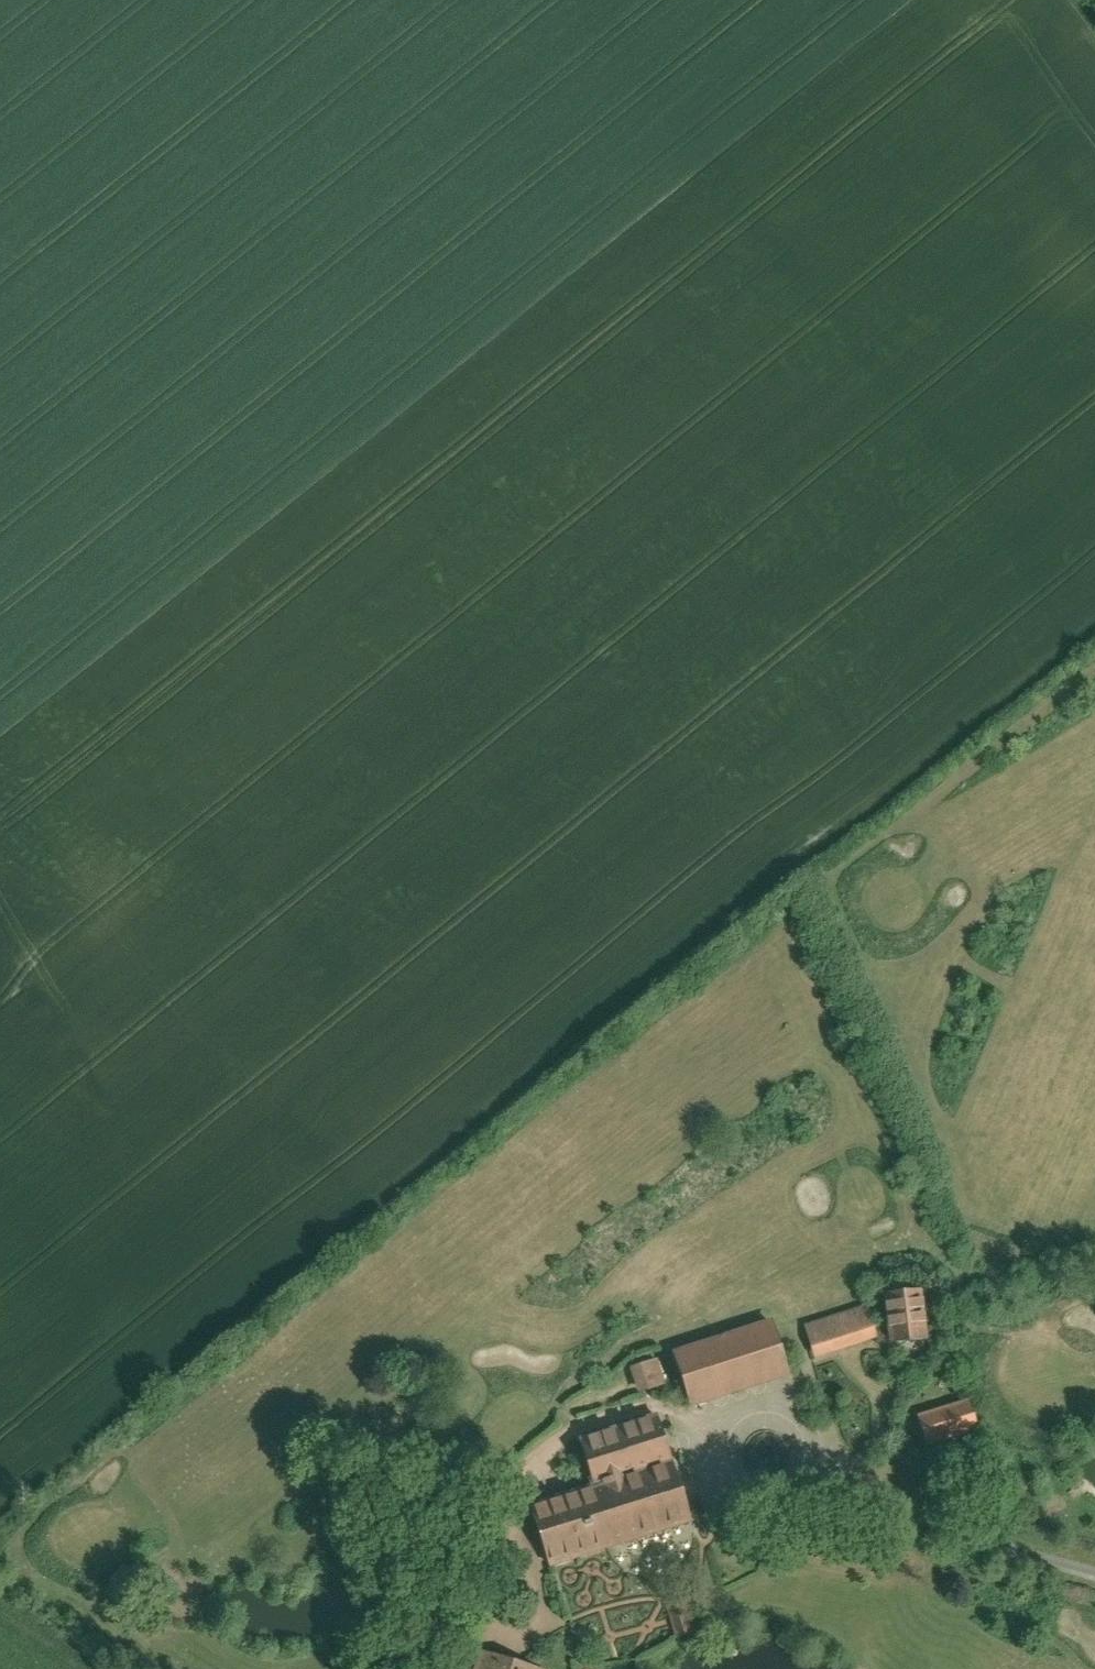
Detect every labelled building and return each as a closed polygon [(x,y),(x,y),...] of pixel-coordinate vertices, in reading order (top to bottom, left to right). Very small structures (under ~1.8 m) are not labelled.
[(929,1291),(888,1295),(892,1323),(894,1347),(935,1342),(933,1320),(929,1291)] [(864,1307),(806,1326),(817,1361),(881,1341),(876,1326),(869,1306),(864,1307)] [(676,1352),(695,1409),(794,1376),(775,1319),(769,1321),(676,1352)] [(661,1360),(634,1369),(643,1396),(669,1387),(661,1360)] [(972,1400),(918,1417),(927,1448),(982,1431),(972,1400)] [(579,1441),(596,1489),(679,1460),(663,1412),(579,1441)] [(562,1567),(700,1519),(679,1460),(596,1489),(541,1508),(562,1567)] [(675,1606),(668,1609),(677,1640),(700,1633),(690,1602),(675,1606)] [(476,1668),(527,1668),(482,1652),(476,1668)]
